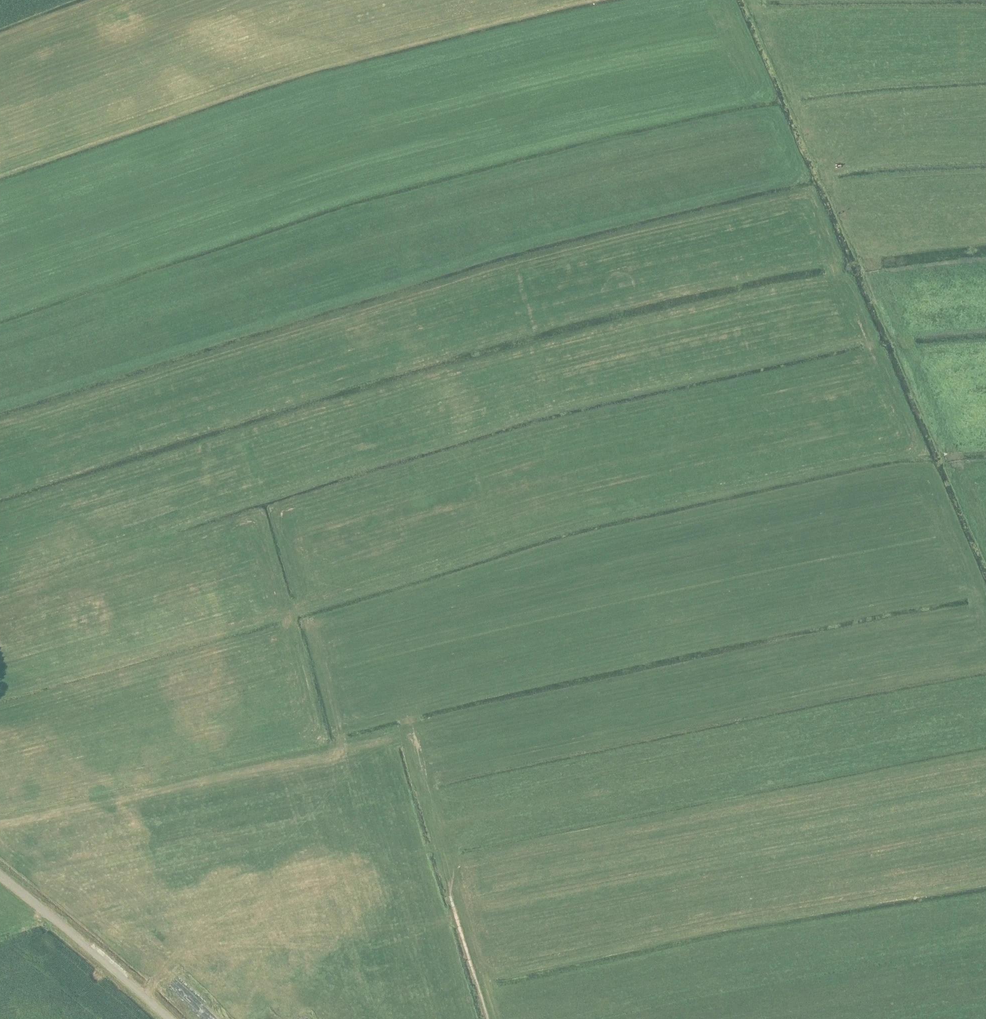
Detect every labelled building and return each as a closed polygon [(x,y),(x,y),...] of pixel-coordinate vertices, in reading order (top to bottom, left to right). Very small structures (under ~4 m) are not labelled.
[(9,842),(17,834),(0,817),(0,833),(9,842)] [(24,854),(34,854),(35,840),(25,839),(24,854)]
